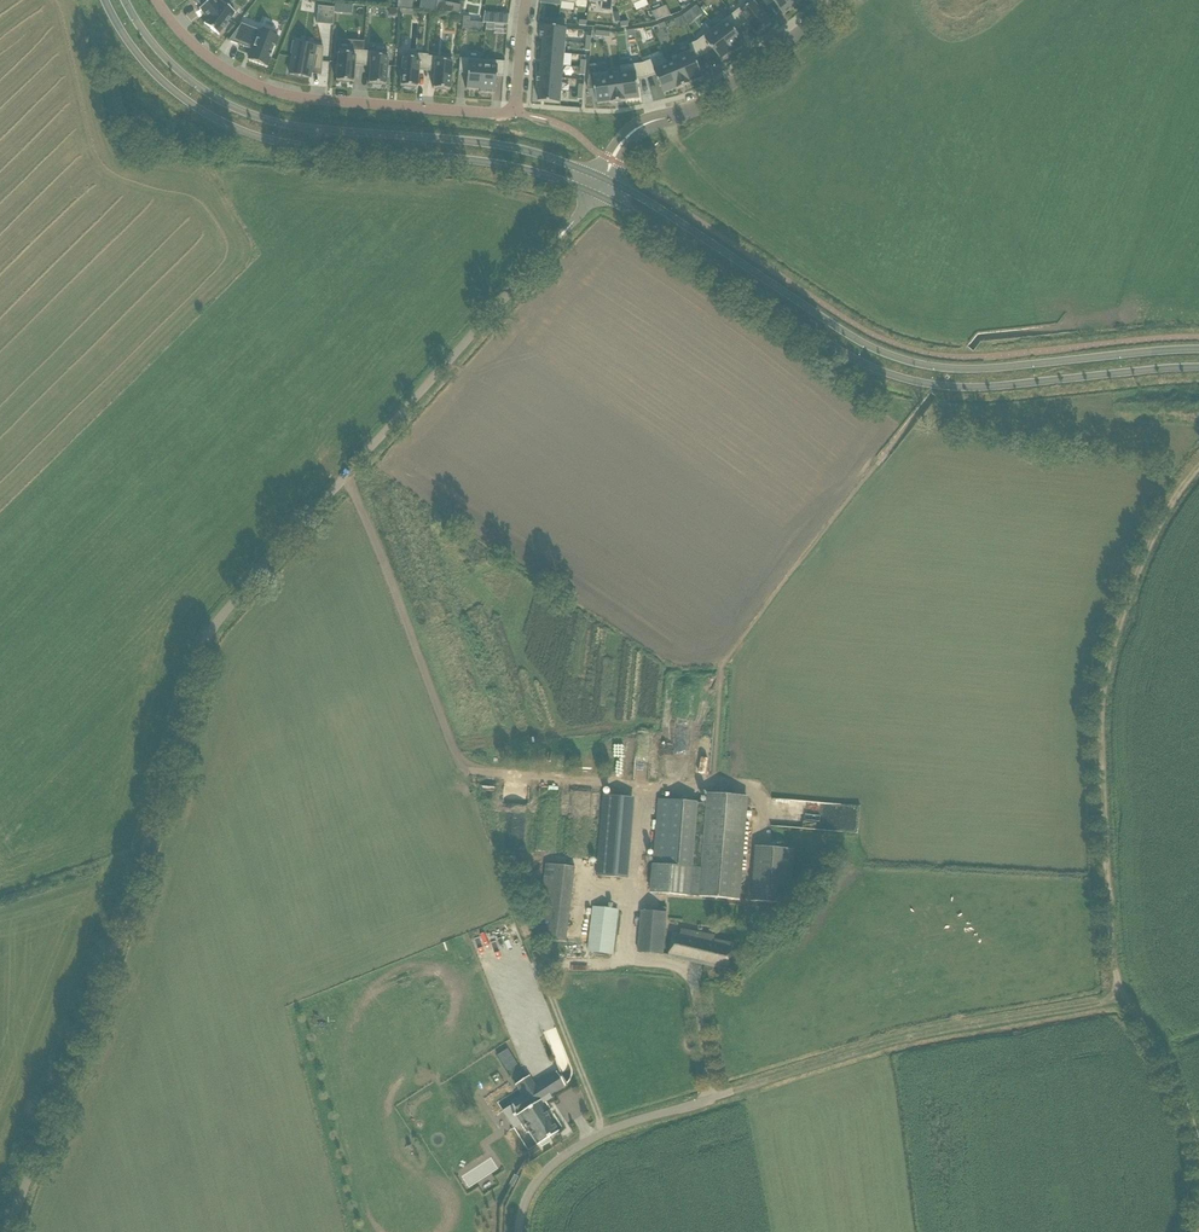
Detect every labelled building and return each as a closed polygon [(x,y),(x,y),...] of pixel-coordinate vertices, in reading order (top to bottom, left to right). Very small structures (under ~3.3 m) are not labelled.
[(196,0),(201,8),(199,9),(200,10),(200,9),(205,16),(208,20),(205,24),(204,24),(205,25),(204,26),(209,31),(211,29),(219,35),(223,29),(225,30),(229,24),(228,23),(235,14),(236,14),(228,8),(220,1),(220,0),(196,0)] [(592,1),(602,2),(601,10),(612,11),(613,0),(592,0),(592,1)] [(732,15),(741,26),(748,22),(758,35),(761,33),(762,34),(769,28),(769,27),(772,25),(767,19),(768,18),(763,11),(762,11),(753,0),(751,0),(732,15)] [(767,7),(774,2),(783,14),(784,15),(796,6),(795,4),(794,4),(791,0),(762,0),(767,7)] [(451,3),(449,12),(459,13),(461,5),(451,3)] [(334,8),(334,13),(343,14),(343,5),(335,4),(334,8)] [(318,6),(317,24),(333,25),(334,8),(318,6)] [(667,6),(652,12),(656,21),(671,16),(667,6)] [(484,12),(483,23),(507,25),(509,15),(484,12)] [(689,12),(683,16),(688,25),(695,19),(689,12)] [(732,15),(715,28),(733,52),(732,52),(734,54),(734,53),(746,44),(744,43),(735,31),(741,26),(732,15)] [(241,24),(228,41),(252,50),(248,59),(252,61),(263,65),(267,66),(270,58),(271,58),(272,56),(271,56),(277,38),(276,37),(277,34),(262,28),(261,32),(241,24)] [(542,40),(544,40),(566,42),(567,29),(543,27),(542,40)] [(715,28),(697,42),(705,55),(706,54),(708,52),(712,49),(721,60),(732,52),(733,52),(715,28)] [(565,54),(566,42),(544,40),(543,52),(565,54)] [(679,56),(678,56),(679,58),(680,60),(681,60),(690,83),(691,83),(704,78),(696,58),(705,55),(697,42),(689,45),(690,47),(692,50),(679,56)] [(293,55),(289,74),(310,78),(310,76),(310,74),(311,70),(320,71),(321,71),(322,71),(323,50),(323,48),(323,47),(323,48),(322,48),(314,46),(314,47),(299,44),(299,47),(299,48),(298,55),(293,54),(293,55)] [(336,65),(335,74),(336,74),(336,81),(340,82),(340,83),(349,84),(349,82),(353,83),(353,80),(354,66),(362,66),(363,52),(338,50),(337,65),(336,65)] [(363,52),(362,66),(370,67),(369,84),(372,84),(372,85),(382,86),(382,85),(386,85),(386,78),(388,78),(388,69),(387,69),(388,54),(363,52)] [(564,66),(565,54),(543,52),(542,64),(564,66)] [(400,70),(399,79),(401,79),(400,86),(402,87),(404,87),(404,88),(413,89),(413,87),(417,88),(417,87),(419,71),(427,71),(428,57),(428,56),(428,55),(403,53),(402,60),(402,68),(401,70),(400,70)] [(428,57),(427,71),(434,72),(433,89),(437,89),(437,90),(446,91),(446,90),(450,90),(450,88),(450,83),(452,83),(452,81),(452,74),(451,74),(452,62),(452,58),(432,57),(428,57)] [(460,59),(459,74),(467,74),(466,84),(466,89),(480,90),(482,60),(460,59)] [(480,90),(479,93),(494,94),(495,86),(496,76),(499,77),(503,77),(504,70),(504,62),(488,61),(482,60),(480,90)] [(651,60),(643,64),(647,78),(656,74),(664,94),(677,89),(678,88),(668,65),(669,65),(667,61),(666,61),(654,66),(651,60)] [(669,65),(668,65),(678,88),(677,89),(678,90),(691,84),(691,83),(690,83),(681,60),(680,60),(669,65)] [(563,78),(564,66),(542,64),(541,76),(541,77),(563,78)] [(621,67),(621,71),(622,75),(626,100),(640,98),(640,96),(638,79),(647,78),(643,64),(639,64),(621,67)] [(608,72),(594,74),(597,97),(598,104),(609,103),(611,102),(612,102),(609,77),(609,72),(608,72)] [(609,77),(612,102),(611,102),(612,103),(626,101),(627,101),(626,100),(622,75),(609,77)] [(562,91),(563,78),(541,77),(541,76),(539,76),(538,89),(540,89),(562,91)] [(539,94),(539,102),(561,104),(562,91),(540,89),(540,90),(539,94)] [(707,793),(707,803),(658,799),(653,865),(651,893),(740,901),(749,797),(707,793)] [(629,879),(635,798),(603,795),(597,876),(629,879)] [(791,905),(795,850),(756,847),(751,902),(791,905)] [(546,864),(537,939),(566,943),(575,868),(546,864)] [(589,951),(611,954),(617,910),(595,907),(589,951)] [(667,912),(643,910),(639,952),(663,954),(667,912)] [(681,935),(674,934),(669,957),(729,970),(734,945),(716,941),(717,936),(683,928),(681,935)] [(511,1104),(502,1110),(513,1127),(519,1123),(525,1133),(527,1132),(536,1145),(535,1145),(536,1146),(538,1144),(540,1147),(548,1142),(546,1139),(558,1132),(557,1131),(542,1109),(545,1108),(540,1100),(561,1086),(552,1073),(532,1086),(531,1084),(532,1084),(531,1083),(531,1084),(526,1077),(528,1075),(513,1084),(514,1084),(521,1094),(509,1101),(511,1104)] [(486,1164),(467,1161),(463,1184),(504,1191),(507,1172),(486,1168),(486,1164)] [(514,1175),(509,1185),(513,1188),(518,1177),(514,1175)]
